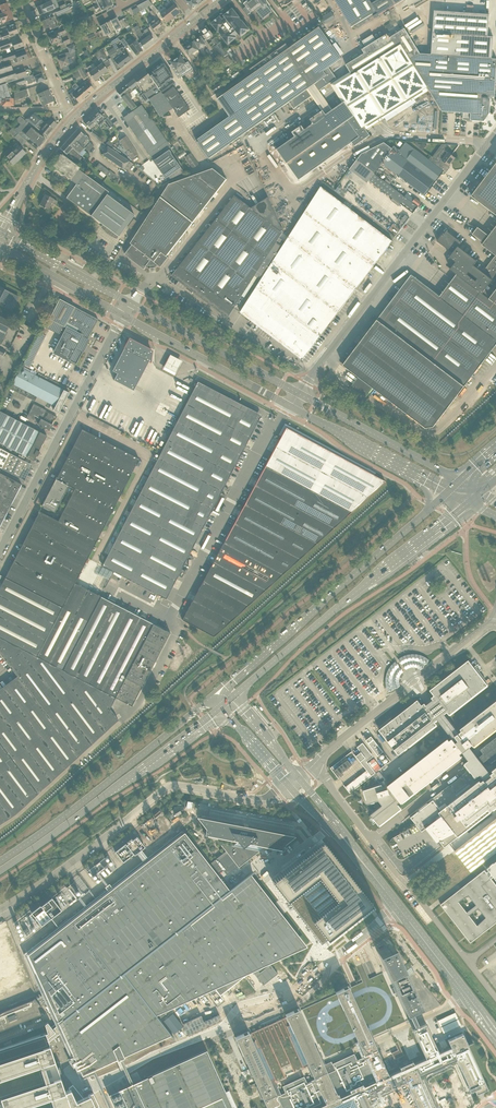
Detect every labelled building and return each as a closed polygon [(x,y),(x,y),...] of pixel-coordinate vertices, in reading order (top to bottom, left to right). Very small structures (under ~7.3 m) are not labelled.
[(36,7),(40,15),(45,13),(46,12),(47,12),(55,9),(51,1),(54,0),(45,0),(46,3),(43,4),(41,5),(36,7)] [(97,5),(101,11),(113,4),(110,0),(106,0),(97,5)] [(165,7),(159,12),(149,0),(144,2),(147,8),(149,7),(152,10),(156,15),(157,16),(158,16),(160,16),(160,15),(161,16),(161,18),(162,18),(166,23),(173,18),(165,7)] [(165,7),(173,18),(180,12),(174,5),(176,4),(173,0),(169,0),(171,2),(165,7)] [(186,1),(191,8),(192,8),(193,8),(194,7),(195,6),(196,4),(193,0),(187,0),(186,1)] [(268,4),(264,0),(249,0),(248,0),(244,3),(246,6),(243,9),(248,15),(255,9),(257,12),(263,19),(272,12),(267,5),(268,4)] [(351,27),(359,22),(361,26),(369,21),(368,19),(373,16),(375,19),(380,17),(379,15),(394,5),(394,6),(403,0),(378,0),(375,2),(374,0),(335,0),(351,27)] [(10,10),(7,3),(1,5),(1,4),(0,4),(0,14),(10,10)] [(69,9),(72,7),(71,5),(54,12),(57,17),(70,11),(69,9)] [(239,18),(239,17),(233,9),(224,16),(225,16),(222,19),(220,17),(211,24),(218,32),(219,31),(222,35),(221,36),(228,44),(236,37),(237,38),(240,36),(241,36),(249,30),(242,21),(242,22),(239,18)] [(0,14),(0,17),(2,23),(6,22),(13,19),(13,18),(11,14),(12,13),(11,11),(10,11),(10,10),(0,14)] [(332,11),(323,17),(327,23),(336,18),(332,11)] [(433,33),(431,54),(492,59),(493,37),(488,36),(489,15),(434,11),(433,33)] [(81,25),(90,21),(87,15),(78,19),(81,25)] [(52,21),(55,20),(53,17),(48,19),(42,21),(44,25),(43,26),(44,29),(45,28),(45,29),(54,25),(52,21)] [(116,17),(105,23),(108,28),(113,25),(116,30),(125,25),(122,19),(118,21),(116,17)] [(158,21),(156,19),(149,24),(154,31),(155,31),(158,34),(163,30),(161,26),(158,21)] [(364,53),(346,65),(352,75),(401,45),(410,60),(420,54),(404,28),(403,30),(401,27),(400,28),(396,22),(393,24),(391,23),(386,26),(390,32),(380,38),(362,49),(364,53)] [(102,30),(99,31),(102,37),(116,30),(113,25),(108,28),(105,23),(100,26),(102,30)] [(0,36),(0,40),(0,41),(5,39),(10,37),(15,35),(14,34),(18,33),(16,26),(11,28),(7,29),(8,32),(0,36)] [(141,33),(137,26),(133,28),(135,31),(143,41),(140,43),(145,49),(150,45),(141,33)] [(228,54),(210,30),(207,26),(200,32),(206,39),(204,41),(210,51),(213,49),(206,40),(211,37),(212,38),(211,39),(216,45),(215,46),(223,57),(228,54)] [(70,43),(74,42),(67,27),(53,33),(54,35),(49,37),(52,44),(55,42),(57,46),(64,43),(65,46),(70,44),(70,43)] [(150,36),(151,35),(146,27),(142,29),(144,32),(141,33),(150,45),(155,41),(150,36)] [(230,117),(196,140),(209,159),(289,102),(294,109),(312,96),(307,89),(314,84),(319,91),(336,78),(329,67),(341,58),(319,27),(289,48),(286,44),(286,43),(250,69),(253,74),(223,95),(217,99),(230,117)] [(365,46),(376,40),(372,35),(362,41),(365,46)] [(210,51),(204,41),(201,37),(194,41),(200,49),(202,47),(208,56),(212,54),(210,51)] [(123,38),(120,41),(125,47),(128,45),(123,38)] [(23,46),(21,39),(9,43),(8,40),(0,43),(0,51),(14,46),(15,49),(23,46)] [(136,55),(142,50),(138,45),(139,44),(136,39),(131,42),(132,44),(129,46),(136,55)] [(198,50),(196,47),(193,42),(184,48),(192,61),(195,59),(192,54),(198,50)] [(75,51),(77,51),(74,44),(67,47),(69,52),(59,55),(60,59),(58,60),(62,67),(63,71),(69,70),(67,65),(69,64),(67,58),(76,56),(75,51)] [(107,60),(108,59),(103,48),(100,50),(94,54),(101,64),(96,67),(102,75),(107,71),(106,68),(111,65),(107,60)] [(120,50),(117,51),(117,52),(120,57),(125,64),(131,60),(127,55),(125,52),(123,48),(120,50)] [(349,74),(330,86),(342,106),(344,105),(361,132),(365,130),(366,132),(385,120),(387,122),(417,104),(415,102),(429,93),(401,48),(351,78),(349,74)] [(27,58),(25,51),(15,54),(15,52),(10,54),(0,57),(0,60),(1,62),(4,61),(14,58),(16,63),(18,62),(18,61),(23,60),(24,60),(24,59),(27,58)] [(117,52),(110,56),(113,63),(117,70),(125,64),(120,57),(117,52)] [(410,60),(442,111),(463,113),(463,120),(484,121),(490,113),(491,97),(494,97),(495,74),(495,59),(492,59),(420,54),(410,60)] [(187,66),(183,61),(180,56),(172,62),(178,71),(182,68),(183,70),(185,69),(188,72),(193,69),(190,64),(187,66)] [(1,62),(0,60),(0,85),(6,83),(29,76),(29,75),(29,74),(30,74),(30,73),(30,72),(30,71),(29,70),(28,70),(27,70),(25,70),(25,69),(15,72),(15,71),(13,72),(11,63),(2,66),(1,62)] [(150,76),(150,77),(152,79),(155,84),(156,85),(158,89),(163,86),(162,85),(161,84),(165,81),(168,79),(170,81),(174,78),(164,64),(160,67),(160,66),(156,69),(152,72),(153,74),(150,76)] [(81,66),(77,67),(80,73),(80,74),(81,76),(83,80),(88,77),(83,69),(82,69),(81,66)] [(92,69),(90,66),(87,68),(89,71),(88,72),(94,80),(102,75),(96,67),(93,70),(92,69)] [(145,70),(134,79),(138,84),(138,85),(144,93),(148,99),(149,101),(159,117),(172,109),(163,94),(161,92),(160,91),(158,89),(156,85),(155,84),(152,79),(150,77),(150,76),(145,70)] [(36,83),(45,80),(42,73),(26,80),(28,84),(35,81),(36,83)] [(16,87),(25,83),(23,78),(14,82),(16,87)] [(134,79),(127,84),(132,92),(135,95),(138,92),(139,94),(142,92),(136,85),(138,84),(134,79)] [(174,82),(161,92),(163,94),(174,87),(173,86),(175,84),(174,82)] [(9,94),(6,83),(0,85),(0,99),(2,99),(2,106),(13,105),(13,98),(11,98),(9,94)] [(83,83),(79,87),(86,96),(94,90),(90,86),(88,83),(84,85),(83,83)] [(214,92),(222,86),(220,83),(211,89),(214,92)] [(121,89),(117,92),(121,97),(125,94),(126,94),(127,95),(130,99),(132,97),(129,94),(132,92),(127,84),(121,89)] [(190,110),(174,86),(174,87),(163,94),(179,117),(190,110)] [(71,93),(69,95),(74,104),(78,101),(79,102),(86,96),(79,87),(71,93)] [(14,101),(30,96),(28,89),(14,93),(14,101)] [(42,106),(54,101),(49,89),(37,94),(42,106)] [(144,93),(140,96),(145,102),(146,101),(147,103),(149,101),(148,99),(144,93)] [(211,104),(213,102),(208,93),(205,95),(211,104)] [(125,94),(121,97),(122,99),(131,110),(136,106),(131,100),(130,99),(127,95),(126,94),(125,94)] [(355,146),(366,138),(370,135),(365,129),(369,126),(365,120),(361,123),(355,115),(354,116),(344,102),(326,115),(323,110),(292,132),(295,136),(277,149),(299,180),(352,142),(355,146)] [(170,145),(151,118),(141,105),(123,118),(151,158),(170,145)] [(103,117),(101,116),(96,110),(90,116),(96,123),(103,117)] [(42,120),(33,113),(31,113),(26,119),(32,125),(33,124),(42,132),(42,133),(47,136),(57,124),(53,121),(54,120),(54,119),(54,118),(54,117),(53,116),(53,115),(47,122),(46,121),(44,122),(41,120),(42,120)] [(16,127),(14,130),(15,130),(14,130),(18,133),(27,140),(29,138),(31,140),(38,146),(45,139),(37,132),(39,130),(32,125),(26,119),(25,120),(24,119),(20,116),(16,120),(17,121),(20,124),(17,128),(16,127)] [(90,129),(96,123),(90,116),(84,122),(90,129)] [(109,128),(112,126),(107,119),(104,121),(109,128)] [(12,128),(9,131),(14,137),(22,145),(27,140),(18,133),(14,130),(12,128)] [(72,135),(66,142),(81,156),(86,160),(90,155),(84,150),(85,149),(88,152),(94,146),(89,141),(91,139),(85,134),(84,135),(78,129),(72,135)] [(97,139),(99,136),(93,131),(90,133),(97,139)] [(135,156),(138,154),(125,136),(119,140),(131,158),(133,157),(134,158),(136,157),(135,156)] [(66,142),(60,149),(66,154),(69,151),(78,159),(82,164),(86,160),(81,156),(66,142)] [(439,157),(434,163),(406,142),(399,151),(394,146),(392,148),(384,143),(355,157),(358,159),(375,172),(375,173),(374,173),(377,175),(379,172),(377,170),(381,165),(380,164),(381,163),(425,196),(427,193),(429,193),(429,191),(432,187),(433,187),(433,185),(437,181),(438,180),(438,179),(441,175),(445,174),(450,167),(450,166),(449,165),(455,158),(443,149),(438,156),(439,157)] [(416,142),(415,144),(417,146),(423,151),(424,150),(424,148),(425,148),(427,145),(421,145),(420,143),(419,144),(416,142)] [(17,144),(17,145),(15,143),(13,146),(14,147),(15,149),(13,152),(17,157),(19,159),(25,153),(17,144)] [(113,145),(110,148),(120,154),(121,152),(113,147),(114,146),(113,145)] [(129,161),(120,154),(110,148),(107,146),(101,155),(123,169),(124,169),(127,172),(133,164),(129,161)] [(169,150),(153,161),(166,179),(181,168),(169,150)] [(19,159),(17,157),(13,152),(9,155),(8,154),(5,156),(13,165),(19,159)] [(193,168),(199,164),(191,153),(185,157),(193,168)] [(80,168),(67,158),(62,154),(62,155),(60,154),(59,155),(58,157),(59,157),(58,158),(59,159),(54,166),(64,173),(63,175),(76,184),(66,198),(91,216),(107,194),(106,194),(108,192),(78,170),(80,168)] [(99,163),(96,167),(102,172),(106,175),(109,171),(105,169),(99,163)] [(471,196),(495,215),(495,164),(471,196)] [(193,222),(227,179),(213,168),(169,185),(160,197),(161,197),(193,222)] [(106,175),(102,172),(100,174),(106,179),(108,177),(112,180),(106,175)] [(418,207),(377,175),(374,173),(375,173),(375,172),(367,183),(369,180),(375,185),(375,184),(392,198),(391,200),(399,206),(401,204),(406,208),(408,205),(414,210),(414,211),(418,207)] [(392,241),(388,237),(321,186),(304,212),(374,265),(392,241)] [(107,194),(91,216),(101,224),(100,225),(101,226),(101,224),(102,225),(118,237),(134,215),(107,194)] [(55,205),(57,201),(45,195),(42,201),(39,205),(44,208),(45,209),(45,207),(48,209),(51,203),(55,205)] [(176,270),(172,276),(173,277),(174,277),(188,287),(187,289),(192,293),(193,292),(225,316),(228,318),(234,308),(256,274),(262,279),(264,276),(263,275),(265,272),(272,262),(282,246),(276,242),(283,231),(268,197),(251,208),(234,195),(176,270)] [(167,256),(193,222),(161,197),(131,243),(132,245),(125,254),(144,269),(146,266),(149,268),(156,268),(158,265),(161,267),(168,258),(167,256)] [(67,214),(71,208),(64,203),(60,208),(67,214)] [(356,289),(374,265),(304,212),(288,237),(356,289),(356,288),(356,289)] [(489,236),(478,227),(472,234),(483,243),(482,245),(495,255),(495,256),(495,226),(489,236)] [(462,242),(446,231),(443,235),(442,234),(437,241),(453,253),(449,257),(457,264),(456,265),(454,264),(450,269),(456,274),(439,296),(411,275),(343,365),(346,367),(346,368),(349,370),(364,381),(356,392),(370,401),(378,392),(426,428),(433,427),(495,345),(495,304),(485,296),(489,291),(495,281),(495,256),(495,255),(483,272),(474,265),(477,261),(458,247),(462,242)] [(338,313),(356,289),(288,237),(272,262),(338,313)] [(319,337),(338,313),(272,262),(265,272),(263,275),(264,276),(262,279),(256,288),(289,313),(319,337)] [(489,291),(485,296),(495,304),(495,281),(489,291)] [(4,289),(1,287),(0,288),(0,304),(1,305),(12,311),(19,297),(8,291),(8,292),(4,290),(4,289)] [(271,336),(289,313),(256,288),(241,313),(271,336)] [(88,338),(98,319),(60,299),(49,318),(88,338)] [(310,350),(319,337),(289,313),(271,336),(299,357),(299,358),(301,360),(302,360),(302,359),(303,360),(305,357),(305,356),(310,350)] [(1,345),(8,333),(7,332),(7,333),(6,332),(11,322),(0,317),(0,344),(1,345)] [(88,338),(49,318),(45,327),(62,336),(53,352),(69,360),(76,364),(82,352),(83,353),(84,352),(81,351),(87,339),(88,339),(88,338)] [(39,332),(23,364),(29,368),(46,336),(39,332)] [(129,338),(112,371),(117,373),(113,380),(133,391),(148,363),(149,362),(151,363),(151,350),(129,338)] [(182,363),(169,357),(161,371),(174,378),(182,363)] [(69,393),(29,372),(21,368),(10,388),(34,401),(37,396),(48,402),(46,406),(59,413),(69,393)] [(480,368),(475,375),(479,378),(484,371),(480,368)] [(201,388),(203,384),(198,381),(102,566),(166,599),(206,521),(228,479),(254,429),(259,419),(201,388)] [(90,396),(83,410),(125,431),(132,417),(90,396)] [(46,410),(41,408),(34,403),(28,415),(31,416),(32,414),(41,419),(38,425),(49,431),(52,425),(52,424),(54,419),(52,418),(54,415),(46,411),(46,410)] [(42,433),(0,411),(0,443),(34,461),(47,436),(42,433)] [(144,433),(148,434),(150,428),(143,425),(142,429),(143,429),(141,433),(144,434),(144,433)] [(291,431),(292,430),(286,427),(283,432),(284,432),(257,482),(240,514),(225,540),(215,560),(194,597),(182,620),(214,637),(237,616),(243,610),(265,590),(271,585),(294,564),(300,559),(299,559),(322,539),(328,534),(327,533),(350,513),(351,513),(356,507),(385,481),(291,431)] [(139,459),(82,429),(57,478),(57,477),(56,477),(42,506),(54,512),(68,485),(74,489),(58,521),(39,511),(39,512),(39,511),(38,513),(39,513),(0,588),(0,654),(19,679),(0,693),(0,824),(16,814),(78,757),(118,720),(110,708),(115,698),(132,706),(133,706),(132,706),(142,687),(143,687),(143,686),(144,687),(146,683),(145,682),(145,681),(170,633),(171,633),(75,584),(139,459)] [(24,480),(28,472),(30,468),(26,467),(28,463),(12,455),(0,448),(0,468),(24,480)] [(21,484),(0,473),(0,493),(13,500),(21,484)] [(13,500),(0,493),(0,512),(6,515),(13,500)] [(421,655),(416,654),(411,654),(407,655),(402,657),(398,659),(406,670),(408,668),(410,668),(412,667),(414,667),(417,668),(418,669),(420,670),(429,660),(425,657),(421,655)] [(460,707),(466,714),(482,702),(478,697),(465,707),(463,704),(488,685),(468,660),(430,690),(434,696),(431,698),(433,700),(426,705),(424,703),(422,705),(417,700),(379,730),(398,755),(437,725),(434,722),(437,720),(452,739),(449,741),(448,739),(387,786),(388,787),(387,787),(386,785),(382,786),(382,785),(363,791),(367,804),(378,800),(382,806),(370,815),(379,826),(401,809),(398,804),(400,802),(401,803),(461,757),(460,755),(462,753),(468,760),(464,763),(469,769),(462,775),(449,785),(433,798),(439,807),(439,808),(433,800),(428,804),(427,803),(418,810),(419,811),(410,818),(418,828),(421,832),(426,828),(439,844),(441,843),(444,848),(495,806),(495,767),(492,770),(493,772),(491,774),(482,763),(487,759),(490,763),(495,759),(495,737),(480,750),(483,754),(478,758),(470,747),(472,745),(474,747),(495,729),(495,701),(460,729),(462,731),(459,733),(444,714),(447,712),(449,715),(460,707)] [(402,674),(403,672),(395,662),(391,665),(389,669),(387,673),(386,678),(386,683),(386,687),(388,692),(400,686),(399,684),(399,682),(399,679),(399,677),(400,675),(402,674)] [(378,756),(383,752),(371,736),(366,740),(378,756)] [(361,752),(356,756),(371,776),(376,773),(367,761),(373,756),(363,743),(357,747),(361,752)] [(208,817),(292,834),(294,822),(210,805),(208,817)] [(454,851),(471,872),(495,852),(495,819),(454,851)] [(0,1013),(0,1031),(41,1015),(38,1007),(40,1005),(37,1002),(43,997),(50,1006),(53,1003),(55,1007),(47,1013),(55,1023),(55,1024),(61,1019),(62,1021),(56,1025),(57,1026),(62,1022),(63,1024),(55,1030),(58,1034),(63,1041),(69,1037),(70,1040),(64,1045),(72,1056),(76,1053),(78,1057),(71,1062),(80,1073),(84,1070),(84,1071),(116,1056),(117,1059),(117,1058),(118,1057),(120,1056),(123,1055),(123,1056),(124,1056),(123,1053),(169,1033),(173,1038),(154,1012),(205,989),(210,995),(216,990),(220,996),(231,987),(225,980),(250,969),(252,970),(263,985),(277,974),(267,961),(276,957),(301,945),(290,931),(296,926),(288,915),(282,920),(279,917),(284,913),(275,903),(271,906),(268,903),(273,900),(265,889),(260,892),(257,889),(262,886),(255,876),(250,880),(247,876),(226,893),(225,891),(230,887),(222,877),(217,880),(214,877),(219,874),(223,871),(226,868),(230,873),(238,867),(238,868),(260,851),(259,851),(261,848),(262,848),(264,846),(284,850),(285,844),(284,842),(290,837),(202,820),(207,827),(206,829),(205,835),(235,841),(238,841),(233,845),(219,843),(226,851),(206,866),(203,863),(208,860),(200,849),(195,852),(193,849),(197,846),(189,835),(184,839),(184,838),(183,838),(180,834),(169,842),(172,847),(169,849),(166,845),(155,853),(159,858),(128,882),(124,877),(113,886),(117,890),(114,893),(109,887),(98,895),(103,901),(100,904),(96,899),(94,896),(83,905),(85,907),(89,912),(86,915),(81,908),(70,917),(75,923),(72,925),(66,918),(55,926),(61,934),(58,936),(53,930),(42,938),(47,945),(32,956),(33,957),(28,961),(36,971),(38,970),(40,974),(35,978),(43,988),(46,986),(48,990),(36,1000),(34,998),(32,1000),(0,1013)] [(135,837),(92,871),(101,882),(144,848),(135,837)] [(321,842),(272,881),(302,920),(303,922),(305,924),(307,926),(321,945),(371,906),(321,842)] [(487,868),(492,874),(489,876),(484,870),(457,891),(459,893),(452,897),(451,896),(440,905),(470,943),(495,923),(495,885),(491,879),(494,877),(495,879),(495,861),(487,868)] [(31,912),(41,926),(61,910),(52,898),(41,906),(40,905),(31,912)] [(404,976),(400,967),(390,944),(376,950),(403,1009),(406,1007),(409,1006),(416,1002),(405,977),(404,976)] [(480,962),(495,983),(495,949),(480,962)] [(369,1099),(406,1083),(418,1107),(434,1107),(419,1077),(456,1060),(469,1088),(468,1088),(470,1092),(474,1090),(476,1094),(488,1089),(468,1045),(473,1042),(472,1042),(468,1044),(467,1041),(466,1042),(462,1033),(447,1040),(451,1047),(439,1053),(426,1024),(419,1027),(416,1029),(413,1030),(426,1059),(414,1064),(413,1061),(399,1067),(401,1070),(389,1075),(376,1047),(374,1043),(372,1039),(372,1038),(348,986),(335,992),(336,994),(358,1043),(359,1045),(361,1049),(363,1053),(364,1057),(357,1060),(354,1054),(332,1064),(335,1070),(328,1073),(326,1069),(324,1065),(322,1061),(300,1012),(299,1011),(298,1009),(285,1015),(286,1017),(275,1022),(274,1023),(275,1025),(267,1028),(266,1027),(249,1034),(248,1031),(235,1037),(259,1090),(262,1098),(267,1107),(373,1107),(369,1099)] [(418,1024),(415,1017),(409,1006),(406,1007),(414,1025),(416,1029),(419,1027),(418,1024)] [(455,1012),(437,1020),(443,1033),(461,1024),(455,1012)] [(62,1021),(61,1019),(55,1024),(55,1023),(53,1026),(51,1027),(47,1022),(45,1024),(48,1033),(46,1034),(46,1033),(0,1048),(0,1107),(70,1107),(65,1091),(49,1042),(58,1034),(55,1030),(63,1024),(62,1022),(57,1026),(56,1025),(62,1021)] [(398,1050),(391,1053),(394,1060),(401,1057),(399,1052),(401,1050),(397,1041),(394,1043),(398,1050)] [(111,1101),(114,1107),(237,1107),(229,1091),(225,1092),(207,1050),(133,1083),(136,1089),(133,1091),(126,1094),(127,1097),(120,1100),(118,1097),(111,1101)] [(131,1085),(133,1084),(125,1066),(120,1056),(118,1057),(131,1085)] [(115,1091),(108,1095),(111,1101),(118,1097),(120,1100),(127,1097),(126,1094),(133,1091),(136,1089),(133,1083),(133,1084),(131,1085),(130,1085),(123,1088),(115,1091)] [(73,1085),(68,1088),(69,1089),(70,1088),(70,1089),(65,1091),(70,1107),(83,1107),(97,1101),(93,1092),(88,1095),(88,1096),(76,1101),(75,1098),(79,1095),(77,1092),(77,1091),(77,1090),(76,1090),(75,1090),(72,1086),(73,1085)]
